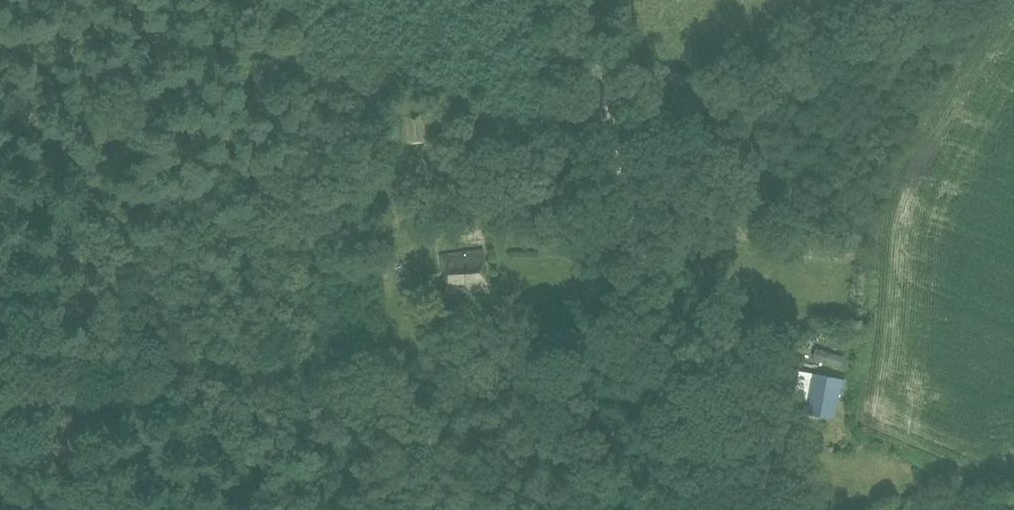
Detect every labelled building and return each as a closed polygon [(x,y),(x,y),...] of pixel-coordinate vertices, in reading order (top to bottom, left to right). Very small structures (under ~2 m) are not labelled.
[(406,142),(426,140),(424,113),(403,114),(406,142)] [(443,291),(486,288),(483,249),(440,252),(443,291)] [(838,393),(843,394),(845,380),(840,379),(841,377),(811,372),(807,399),(808,399),(806,411),(834,416),(838,393)]
